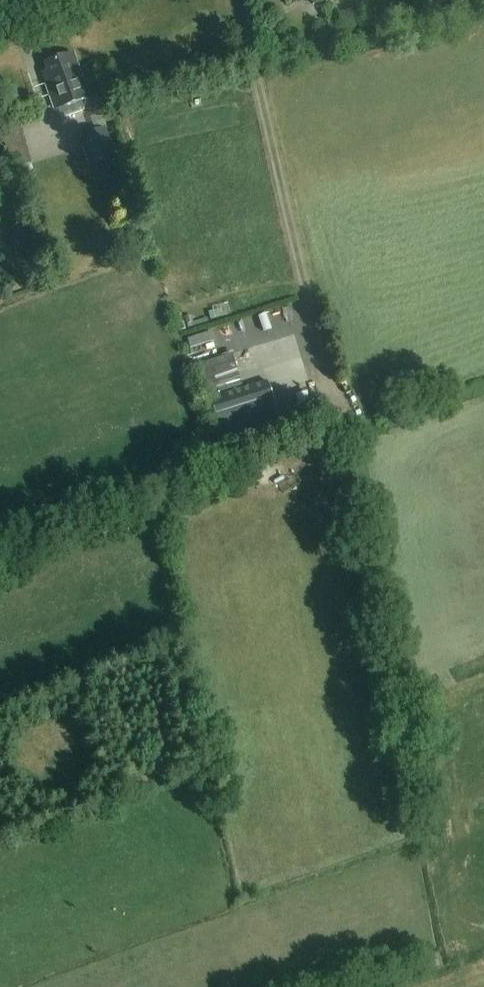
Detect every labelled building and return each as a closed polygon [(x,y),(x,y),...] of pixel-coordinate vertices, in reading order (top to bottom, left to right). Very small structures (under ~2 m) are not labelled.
[(56,110),(89,98),(73,54),(45,64),(47,70),(43,72),(56,110)] [(104,128),(82,136),(88,151),(110,143),(104,128)] [(33,182),(28,164),(16,168),(21,185),(33,182)] [(267,381),(210,398),(224,444),(281,426),(267,381)]
